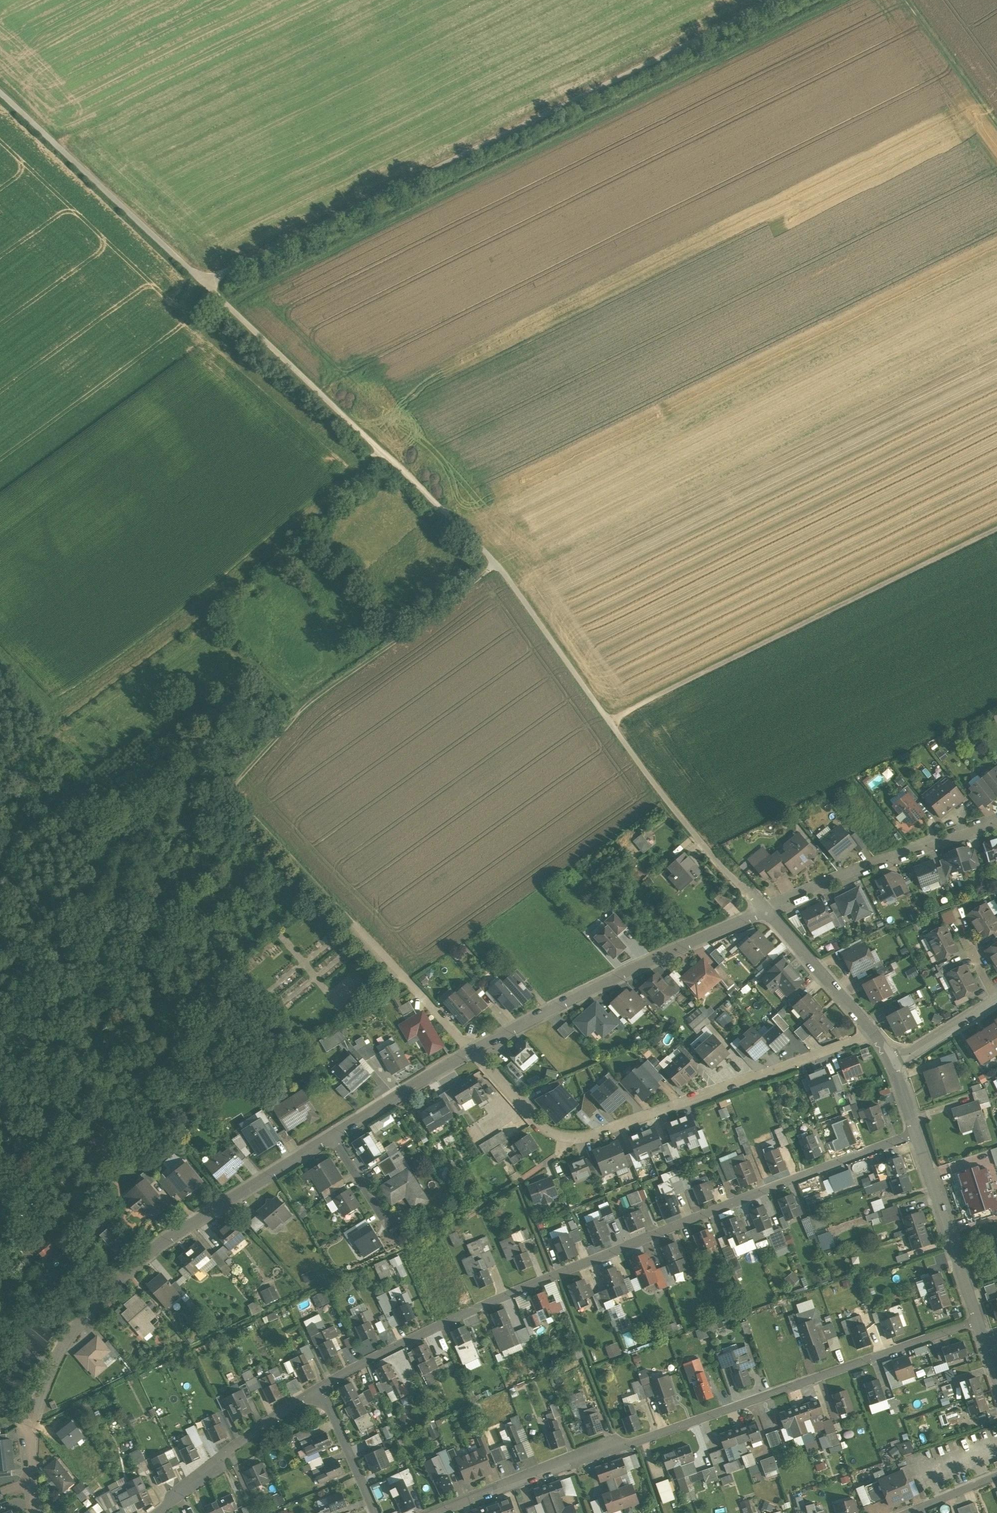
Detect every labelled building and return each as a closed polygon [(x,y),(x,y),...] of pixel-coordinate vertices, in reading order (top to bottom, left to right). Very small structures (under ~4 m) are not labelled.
[(971,789),(973,792),(983,804),(984,806),(985,806),(996,796),(996,775),(994,770),(971,789)] [(942,786),(940,783),(923,796),(940,818),(963,799),(948,781),(942,786)] [(918,799),(907,786),(902,790),(907,795),(913,803),(918,799)] [(983,804),(973,792),(968,795),(978,808),(983,804)] [(907,795),(894,806),(900,813),(895,817),(900,824),(905,820),(910,826),(923,815),(913,803),(907,795)] [(840,827),(821,842),(836,860),(853,847),(855,846),(849,838),(840,827)] [(640,833),(632,840),(642,853),(651,846),(640,833)] [(865,846),(855,833),(849,838),(855,846),(853,847),(858,852),(865,846)] [(796,845),(792,840),(788,844),(786,852),(789,855),(782,860),(789,869),(794,875),(806,865),(807,866),(811,863),(809,860),(814,856),(808,848),(809,848),(803,839),(796,845)] [(990,841),(991,842),(983,844),(982,844),(985,852),(986,854),(988,862),(989,862),(989,861),(996,859),(996,861),(996,839),(990,841)] [(762,848),(748,859),(753,866),(767,855),(762,848)] [(960,849),(951,852),(952,854),(945,856),(946,859),(950,873),(951,873),(959,870),(960,873),(974,868),(974,867),(969,851),(968,848),(961,851),(960,849)] [(974,849),(969,851),(974,867),(980,865),(974,849)] [(701,873),(684,853),(667,868),(676,877),(673,880),(673,881),(672,882),(678,888),(693,875),(696,878),(701,873)] [(773,862),(767,855),(753,866),(765,879),(770,875),(774,880),(789,869),(782,860),(780,857),(773,862)] [(946,859),(939,861),(941,867),(946,878),(952,876),(951,873),(950,873),(946,859)] [(932,861),(914,868),(920,883),(927,881),(928,884),(938,880),(939,880),(935,869),(932,861)] [(941,867),(935,869),(939,880),(938,880),(940,886),(948,883),(946,878),(941,867)] [(892,875),(888,877),(885,878),(884,877),(878,880),(883,890),(881,891),(883,895),(885,899),(891,896),(895,898),(902,894),(902,893),(895,880),(892,875)] [(901,876),(895,880),(902,893),(908,890),(901,876)] [(927,881),(920,883),(923,891),(925,892),(929,890),(930,888),(928,884),(927,881)] [(859,888),(836,899),(837,902),(844,915),(855,910),(859,918),(871,912),(859,888)] [(732,901),(723,891),(714,899),(722,909),(732,901)] [(988,901),(992,914),(996,912),(996,907),(994,899),(988,901)] [(837,902),(830,906),(833,912),(837,919),(844,915),(837,902)] [(822,903),(801,914),(804,918),(802,920),(804,924),(806,924),(810,930),(821,924),(822,925),(831,920),(828,915),(822,903)] [(985,904),(967,916),(974,927),(993,916),(985,904)] [(956,906),(950,908),(955,919),(960,917),(956,906)] [(837,919),(833,912),(828,915),(831,920),(835,929),(841,927),(837,919)] [(626,928),(614,914),(605,922),(617,936),(626,928)] [(788,918),(795,928),(801,924),(795,914),(788,918)] [(974,927),(981,939),(992,933),(996,930),(996,923),(993,916),(974,927)] [(940,920),(922,929),(925,936),(943,927),(940,920)] [(925,936),(932,949),(951,939),(945,926),(943,927),(925,936)] [(625,948),(609,930),(598,941),(613,958),(625,948)] [(758,931),(739,948),(755,966),(774,949),(758,931)] [(951,939),(932,949),(938,961),(957,951),(951,939)] [(985,951),(992,962),(996,959),(996,944),(996,945),(985,951)] [(851,951),(845,954),(846,957),(855,974),(874,965),(864,945),(851,951)] [(848,946),(835,953),(839,961),(846,957),(845,954),(851,951),(848,946)] [(725,960),(716,949),(710,955),(719,965),(725,960)] [(692,970),(681,980),(696,997),(707,987),(709,989),(719,980),(721,979),(713,970),(709,966),(708,967),(702,960),(692,969),(692,970)] [(803,982),(784,960),(773,969),(763,978),(762,978),(773,991),(778,986),(787,995),(790,993),(800,984),(803,982)] [(948,960),(935,967),(938,972),(951,966),(948,960)] [(769,964),(759,973),(763,978),(773,969),(769,964)] [(890,964),(875,972),(878,979),(882,976),(883,977),(894,971),(890,964)] [(719,965),(713,970),(721,979),(719,980),(727,990),(735,983),(719,965)] [(953,971),(945,975),(945,976),(951,987),(971,977),(965,965),(953,971)] [(909,978),(917,973),(914,966),(905,971),(909,978)] [(951,966),(938,972),(941,978),(945,976),(945,975),(953,971),(951,966)] [(526,980),(517,969),(512,974),(514,976),(522,984),(526,980)] [(657,974),(640,989),(646,996),(648,994),(657,1004),(664,997),(665,998),(671,992),(672,991),(663,981),(657,974)] [(522,984),(514,976),(504,985),(502,982),(521,1004),(531,994),(522,984)] [(681,989),(670,976),(663,981),(672,991),(671,992),(674,995),(681,989)] [(878,979),(865,985),(864,987),(872,1004),(880,1000),(881,1000),(883,1002),(886,1000),(887,998),(886,997),(891,994),(883,977),(882,976),(878,979)] [(971,977),(951,987),(958,999),(966,995),(977,989),(971,977)] [(521,1004),(502,982),(491,991),(491,992),(498,1000),(508,1010),(518,1001),(520,1004),(521,1004)] [(800,984),(790,993),(794,998),(798,994),(804,989),(800,984)] [(488,1006),(469,985),(457,996),(475,1016),(476,1017),(488,1006)] [(489,989),(485,993),(494,1004),(498,1000),(491,992),(491,991),(489,989)] [(646,1004),(634,991),(628,995),(640,1009),(646,1004)] [(625,992),(612,1003),(624,1016),(629,1012),(630,1014),(631,1012),(634,1015),(640,1009),(628,995),(625,992)] [(822,1009),(808,993),(802,999),(792,1007),(805,1022),(803,1024),(811,1034),(815,1038),(822,1032),(824,1034),(831,1027),(827,1022),(828,1021),(820,1011),(822,1009)] [(794,998),(788,1003),(792,1007),(802,999),(798,994),(794,998)] [(457,995),(445,1005),(463,1026),(475,1016),(457,996),(457,995)] [(910,995),(897,1001),(902,1010),(906,1008),(907,1009),(915,1005),(910,995)] [(958,999),(954,1001),(956,1007),(969,1000),(966,995),(958,999)] [(409,1002),(398,1008),(403,1017),(414,1010),(409,1002)] [(596,1003),(575,1022),(587,1036),(597,1026),(605,1034),(615,1026),(607,1017),(607,1016),(596,1003)] [(902,1010),(889,1017),(888,1019),(897,1035),(905,1031),(905,1032),(907,1033),(911,1032),(911,1030),(910,1028),(915,1026),(907,1009),(906,1008),(902,1010)] [(714,1018),(721,1027),(731,1018),(724,1010),(714,1018)] [(443,1047),(422,1012),(400,1026),(408,1039),(417,1034),(429,1055),(443,1047)] [(620,1021),(612,1012),(607,1016),(607,1017),(615,1026),(620,1021)] [(702,1013),(689,1025),(697,1034),(710,1022),(702,1013)] [(778,1014),(772,1020),(784,1032),(789,1027),(778,1014)] [(566,1023),(562,1026),(569,1034),(573,1031),(566,1023)] [(811,1034),(803,1024),(794,1032),(802,1042),(811,1034)] [(984,1031),(984,1030),(979,1029),(979,1033),(979,1034),(968,1041),(968,1042),(981,1063),(996,1053),(996,1026),(996,1024),(984,1031)] [(562,1026),(557,1030),(565,1038),(569,1034),(562,1026)] [(762,1038),(775,1053),(788,1042),(775,1027),(762,1038)] [(770,1047),(753,1028),(744,1036),(747,1039),(740,1045),(748,1055),(754,1061),(770,1047)] [(339,1029),(319,1040),(325,1051),(345,1040),(339,1029)] [(714,1036),(696,1052),(710,1069),(728,1053),(714,1036)] [(377,1049),(393,1041),(391,1037),(375,1045),(377,1049)] [(354,1048),(346,1039),(341,1044),(348,1053),(354,1048)] [(377,1054),(370,1043),(365,1047),(371,1058),(377,1054)] [(395,1043),(379,1052),(393,1075),(408,1065),(395,1043)] [(532,1055),(521,1043),(507,1055),(512,1061),(518,1068),(532,1055)] [(693,1058),(681,1045),(677,1049),(681,1054),(688,1062),(693,1058)] [(748,1055),(740,1045),(735,1050),(743,1059),(748,1055)] [(365,1047),(357,1051),(363,1058),(365,1061),(371,1058),(365,1047)] [(357,1051),(354,1048),(348,1053),(350,1055),(351,1054),(358,1063),(363,1058),(357,1051)] [(358,1063),(351,1054),(350,1055),(338,1066),(345,1073),(340,1078),(352,1091),(370,1075),(358,1063)] [(688,1062),(681,1054),(673,1062),(688,1080),(697,1072),(688,1062)] [(954,1054),(940,1058),(942,1066),(950,1063),(951,1064),(956,1062),(954,1054)] [(855,1056),(839,1063),(842,1070),(845,1079),(846,1079),(862,1072),(855,1056)] [(523,1074),(512,1061),(507,1065),(519,1078),(523,1074)] [(649,1062),(642,1068),(655,1083),(662,1077),(654,1068),(649,1062)] [(688,1080),(673,1062),(664,1070),(671,1077),(679,1087),(688,1080)] [(942,1066),(926,1071),(931,1087),(930,1087),(934,1099),(959,1090),(951,1064),(950,1063),(942,1066)] [(664,1070),(659,1064),(654,1068),(662,1077),(666,1082),(671,1077),(664,1070)] [(642,1068),(636,1073),(635,1072),(626,1080),(625,1080),(633,1089),(641,1098),(643,1098),(647,1094),(647,1092),(646,1092),(649,1090),(650,1091),(652,1091),(657,1087),(657,1085),(655,1083),(642,1068)] [(814,1099),(835,1092),(830,1078),(827,1069),(806,1076),(807,1079),(811,1090),(814,1099)] [(837,1073),(842,1085),(848,1083),(846,1079),(845,1079),(842,1070),(837,1073)] [(472,1075),(464,1081),(451,1089),(457,1099),(461,1105),(474,1097),(477,1103),(486,1098),(472,1075)] [(838,1075),(830,1078),(835,1092),(836,1094),(844,1091),(842,1085),(838,1075)] [(563,1078),(549,1084),(551,1089),(554,1092),(561,1086),(566,1083),(563,1078)] [(625,1078),(619,1083),(628,1093),(633,1089),(625,1080),(626,1080),(625,1078)] [(811,1090),(807,1079),(802,1081),(806,1092),(811,1090)] [(610,1080),(601,1088),(618,1107),(626,1100),(610,1080)] [(343,1098),(349,1093),(340,1083),(334,1088),(343,1098)] [(537,1100),(557,1123),(564,1116),(566,1119),(571,1114),(569,1112),(577,1105),(561,1086),(554,1092),(537,1100)] [(609,1115),(618,1107),(601,1088),(592,1095),(597,1101),(609,1115)] [(889,1088),(879,1092),(881,1097),(891,1093),(889,1088)] [(451,1089),(444,1093),(450,1102),(450,1103),(457,1099),(451,1089)] [(984,1089),(972,1093),(975,1102),(978,1101),(979,1105),(989,1102),(984,1089)] [(592,1095),(589,1091),(584,1095),(587,1099),(583,1102),(582,1111),(590,1119),(594,1115),(593,1113),(597,1109),(593,1105),(597,1101),(592,1095)] [(296,1101),(277,1113),(284,1124),(286,1123),(290,1129),(298,1124),(296,1121),(305,1116),(310,1123),(318,1118),(315,1113),(315,1112),(302,1092),(294,1097),(296,1101)] [(450,1102),(444,1093),(439,1096),(441,1100),(442,1100),(445,1105),(450,1102)] [(854,1096),(849,1098),(852,1106),(857,1104),(854,1096)] [(441,1100),(419,1113),(427,1126),(449,1113),(445,1105),(442,1100),(441,1100)] [(975,1102),(951,1110),(954,1120),(956,1119),(961,1134),(974,1129),(978,1144),(989,1140),(983,1120),(984,1119),(981,1110),(979,1105),(978,1101),(975,1102)] [(989,1102),(979,1105),(981,1110),(990,1107),(989,1102)] [(849,1105),(843,1108),(848,1121),(855,1118),(849,1105)] [(875,1107),(862,1112),(865,1118),(870,1132),(883,1128),(878,1114),(875,1107)] [(270,1122),(262,1110),(255,1114),(259,1121),(260,1120),(264,1126),(270,1122)] [(368,1124),(371,1131),(393,1122),(390,1115),(368,1124)] [(690,1116),(678,1120),(687,1142),(698,1138),(696,1132),(690,1116)] [(259,1121),(243,1131),(258,1155),(275,1144),(264,1126),(260,1120),(259,1121)] [(678,1120),(667,1125),(673,1141),(675,1147),(687,1142),(678,1120)] [(844,1122),(830,1127),(838,1148),(852,1142),(844,1122)] [(788,1128),(784,1130),(787,1138),(796,1134),(793,1127),(788,1128)] [(782,1128),(775,1130),(781,1147),(789,1144),(782,1128)] [(285,1129),(277,1134),(284,1144),(291,1140),(285,1129)] [(654,1129),(642,1134),(651,1156),(663,1151),(661,1146),(654,1129)] [(703,1130),(696,1132),(698,1138),(703,1149),(709,1146),(703,1130)] [(501,1143),(508,1140),(502,1131),(479,1145),(484,1154),(490,1150),(501,1143)] [(382,1155),(368,1134),(353,1144),(366,1165),(375,1160),(382,1155)] [(642,1134),(630,1138),(635,1151),(639,1160),(651,1156),(642,1134)] [(528,1135),(511,1147),(515,1152),(519,1149),(521,1152),(525,1158),(538,1149),(528,1135)] [(808,1137),(800,1140),(808,1161),(821,1155),(812,1135),(808,1137)] [(673,1141),(667,1144),(674,1160),(679,1158),(675,1147),(673,1141)] [(623,1156),(617,1142),(610,1144),(611,1146),(606,1148),(615,1170),(627,1166),(623,1156)] [(509,1156),(501,1143),(490,1150),(498,1163),(509,1156)] [(748,1143),(742,1145),(747,1156),(753,1154),(748,1143)] [(246,1157),(235,1144),(229,1150),(234,1157),(236,1156),(241,1162),(246,1157)] [(667,1144),(661,1146),(663,1151),(667,1163),(674,1160),(667,1144)] [(395,1147),(382,1155),(375,1160),(378,1165),(390,1157),(398,1152),(395,1147)] [(615,1170),(606,1148),(601,1150),(600,1148),(594,1151),(600,1166),(603,1175),(604,1175),(615,1170)] [(777,1149),(764,1154),(772,1175),(785,1170),(777,1149)] [(221,1152),(214,1158),(216,1160),(208,1167),(220,1182),(225,1178),(227,1180),(234,1174),(232,1172),(242,1164),(241,1162),(236,1156),(234,1157),(229,1150),(223,1155),(221,1152)] [(635,1151),(629,1154),(633,1165),(635,1170),(642,1168),(639,1160),(635,1151)] [(521,1152),(509,1159),(513,1165),(525,1158),(521,1152)] [(633,1165),(629,1154),(623,1156),(627,1166),(627,1168),(633,1165)] [(737,1157),(721,1163),(723,1169),(728,1181),(737,1177),(733,1166),(745,1161),(743,1156),(738,1158),(737,1157)] [(390,1157),(378,1165),(385,1176),(390,1173),(397,1169),(390,1157)] [(594,1168),(590,1157),(584,1160),(590,1174),(595,1171),(594,1168)] [(900,1157),(884,1162),(887,1173),(889,1179),(905,1173),(900,1157)] [(329,1158),(308,1172),(321,1193),(342,1180),(329,1158)] [(583,1158),(569,1164),(576,1182),(585,1179),(584,1176),(590,1174),(584,1160),(583,1158)] [(745,1161),(733,1166),(737,1177),(741,1187),(754,1182),(745,1161)] [(884,1162),(874,1166),(878,1176),(887,1173),(884,1162)] [(185,1163),(166,1179),(170,1184),(170,1185),(176,1192),(177,1191),(183,1199),(195,1190),(193,1187),(200,1181),(185,1163)] [(600,1166),(594,1168),(595,1171),(599,1179),(605,1177),(604,1175),(603,1175),(600,1166)] [(965,1171),(966,1173),(959,1175),(964,1189),(961,1191),(961,1193),(962,1193),(965,1205),(969,1204),(974,1220),(980,1218),(981,1220),(993,1216),(991,1211),(996,1209),(996,1202),(996,1197),(993,1198),(987,1177),(989,1177),(986,1169),(979,1171),(977,1167),(965,1171)] [(148,1169),(141,1175),(146,1181),(146,1180),(150,1186),(157,1180),(157,1179),(148,1169)] [(397,1169),(390,1173),(394,1179),(400,1175),(397,1169)] [(723,1169),(718,1171),(722,1183),(728,1181),(723,1169)] [(394,1179),(381,1187),(390,1202),(407,1192),(416,1207),(427,1200),(408,1170),(400,1175),(394,1179)] [(849,1171),(829,1178),(834,1191),(853,1183),(849,1171)] [(905,1173),(889,1179),(892,1186),(895,1195),(911,1189),(905,1173)] [(163,1174),(157,1179),(157,1180),(171,1196),(176,1192),(170,1185),(170,1184),(166,1179),(163,1174)] [(688,1175),(680,1178),(680,1180),(685,1191),(693,1188),(691,1184),(688,1175)] [(666,1177),(655,1181),(660,1193),(671,1189),(666,1177)] [(691,1184),(693,1188),(708,1181),(707,1177),(691,1184)] [(564,1195),(557,1178),(551,1181),(556,1194),(556,1195),(557,1198),(564,1195)] [(869,1178),(861,1180),(864,1188),(866,1187),(872,1185),(869,1178)] [(551,1179),(529,1188),(535,1202),(542,1200),(543,1204),(551,1201),(549,1197),(556,1195),(556,1194),(551,1181),(551,1179)] [(889,1179),(872,1185),(866,1187),(868,1194),(892,1186),(889,1179)] [(146,1181),(130,1193),(134,1198),(128,1203),(135,1212),(141,1207),(151,1219),(159,1213),(158,1212),(166,1205),(150,1186),(146,1180),(146,1181)] [(342,1180),(321,1193),(324,1198),(334,1192),(345,1185),(342,1180)] [(680,1180),(670,1184),(672,1191),(673,1191),(675,1195),(685,1191),(680,1180)] [(708,1181),(693,1188),(699,1205),(714,1199),(710,1191),(713,1190),(709,1181),(708,1181)] [(337,1197),(334,1199),(334,1200),(345,1216),(359,1207),(348,1190),(337,1197)] [(637,1191),(627,1195),(631,1205),(641,1201),(637,1191)] [(672,1191),(656,1198),(664,1219),(679,1213),(676,1205),(679,1204),(675,1195),(673,1191),(672,1191)] [(324,1198),(327,1204),(334,1200),(334,1199),(337,1197),(334,1192),(324,1198)] [(791,1195),(778,1200),(785,1217),(787,1221),(799,1216),(797,1209),(791,1195)] [(277,1197),(273,1201),(267,1200),(267,1207),(265,1209),(264,1208),(258,1213),(259,1214),(267,1223),(270,1227),(275,1222),(282,1223),(292,1215),(284,1206),(285,1203),(281,1203),(277,1197)] [(882,1199),(871,1202),(875,1212),(885,1209),(882,1199)] [(609,1206),(599,1210),(602,1218),(605,1224),(615,1219),(609,1206)] [(763,1206),(750,1211),(757,1229),(758,1232),(771,1227),(763,1206)] [(894,1206),(877,1212),(878,1218),(896,1212),(894,1206)] [(633,1207),(621,1212),(623,1216),(635,1211),(633,1207)] [(635,1211),(623,1216),(629,1233),(644,1227),(641,1220),(643,1218),(640,1209),(635,1211)] [(877,1212),(866,1216),(867,1221),(878,1218),(877,1212)] [(919,1213),(902,1218),(908,1234),(924,1229),(919,1213)] [(259,1214),(248,1223),(256,1232),(267,1223),(259,1214)] [(817,1214),(809,1217),(814,1231),(828,1225),(824,1214),(818,1216),(817,1214)] [(737,1217),(722,1223),(727,1235),(731,1245),(732,1245),(737,1243),(738,1245),(747,1241),(744,1234),(747,1233),(743,1223),(740,1225),(737,1217)] [(809,1217),(801,1220),(807,1236),(815,1233),(814,1231),(809,1217)] [(602,1218),(585,1225),(588,1230),(605,1224),(602,1218)] [(100,1220),(86,1232),(94,1241),(100,1236),(108,1229),(100,1220)] [(244,1238),(230,1222),(217,1233),(226,1244),(230,1250),(244,1238)] [(359,1231),(350,1236),(351,1237),(361,1253),(370,1247),(373,1251),(382,1245),(369,1224),(359,1231)] [(605,1224),(588,1230),(595,1247),(609,1242),(606,1234),(608,1233),(605,1224)] [(355,1226),(344,1233),(347,1239),(351,1237),(350,1236),(359,1231),(355,1226)] [(750,1231),(753,1240),(768,1234),(774,1232),(771,1227),(758,1232),(757,1229),(750,1231)] [(116,1239),(108,1229),(100,1236),(109,1246),(116,1239)] [(578,1229),(568,1233),(568,1234),(572,1244),(582,1240),(578,1229)] [(707,1229),(693,1235),(699,1251),(717,1244),(713,1236),(711,1237),(707,1229)] [(774,1232),(768,1234),(777,1257),(789,1253),(786,1248),(788,1247),(781,1229),(774,1232)] [(924,1229),(908,1234),(913,1251),(930,1246),(924,1229)] [(527,1230),(521,1232),(525,1241),(531,1239),(527,1230)] [(512,1237),(515,1245),(522,1242),(525,1241),(521,1232),(521,1231),(511,1235),(512,1237)] [(55,1232),(37,1246),(47,1257),(52,1252),(55,1256),(61,1250),(59,1247),(64,1242),(55,1232)] [(453,1243),(460,1239),(457,1233),(449,1236),(453,1243)] [(828,1233),(822,1235),(827,1249),(834,1246),(828,1233)] [(568,1234),(559,1238),(560,1242),(553,1245),(560,1262),(574,1256),(571,1248),(574,1247),(572,1244),(568,1234)] [(727,1235),(718,1239),(726,1260),(737,1256),(732,1245),(731,1245),(727,1235)] [(473,1256),(476,1262),(482,1259),(480,1255),(490,1251),(489,1251),(492,1249),(487,1237),(467,1245),(472,1256),(473,1256)] [(512,1237),(501,1242),(509,1260),(514,1258),(513,1257),(520,1255),(515,1245),(512,1237)] [(25,1240),(17,1247),(22,1253),(31,1246),(25,1240)] [(522,1242),(515,1245),(520,1255),(526,1252),(522,1242)] [(679,1250),(675,1242),(661,1248),(668,1264),(672,1274),(689,1267),(681,1249),(679,1250)] [(199,1243),(180,1258),(186,1265),(193,1274),(194,1273),(204,1265),(209,1271),(216,1265),(217,1264),(211,1258),(199,1243)] [(226,1244),(216,1252),(217,1253),(224,1261),(233,1253),(230,1250),(226,1244)] [(482,1259),(486,1269),(495,1265),(490,1251),(480,1255),(482,1259)] [(520,1255),(513,1257),(514,1258),(519,1272),(533,1266),(527,1252),(526,1252),(520,1255)] [(224,1261),(217,1253),(211,1258),(217,1264),(216,1265),(219,1269),(222,1267),(226,1264),(224,1261)] [(645,1254),(631,1260),(638,1277),(652,1271),(655,1270),(651,1261),(648,1262),(645,1254)] [(908,1254),(896,1258),(898,1263),(910,1260),(908,1254)] [(398,1255),(389,1259),(392,1266),(401,1263),(398,1255)] [(473,1274),(486,1269),(482,1259),(476,1262),(473,1256),(472,1256),(463,1260),(470,1276),(473,1274)] [(374,1266),(381,1280),(392,1275),(385,1261),(374,1266)] [(231,1269),(226,1264),(222,1267),(227,1273),(231,1269)] [(672,1274),(668,1264),(660,1268),(667,1286),(668,1287),(675,1283),(672,1274)] [(186,1265),(180,1271),(184,1276),(184,1275),(187,1279),(193,1274),(186,1265)] [(209,1271),(204,1265),(194,1273),(199,1279),(209,1271)] [(618,1275),(615,1267),(600,1273),(607,1289),(611,1299),(612,1298),(628,1292),(620,1273),(618,1275)] [(664,1279),(660,1268),(655,1270),(652,1271),(657,1282),(664,1279)] [(486,1269),(473,1274),(479,1289),(493,1283),(486,1269)] [(304,1283),(314,1278),(309,1270),(300,1275),(304,1283)] [(784,1276),(791,1285),(799,1279),(793,1270),(784,1276)] [(652,1271),(638,1277),(643,1288),(657,1282),(652,1271)] [(939,1273),(922,1279),(925,1286),(928,1295),(944,1289),(939,1273)] [(162,1275),(148,1286),(159,1299),(166,1307),(179,1296),(180,1296),(179,1295),(173,1288),(172,1287),(171,1286),(172,1285),(170,1283),(169,1284),(162,1275)] [(664,1279),(657,1282),(660,1289),(667,1286),(664,1279)] [(583,1280),(569,1286),(575,1302),(586,1298),(592,1296),(593,1295),(589,1286),(586,1288),(583,1280)] [(186,1294),(177,1283),(172,1287),(173,1288),(179,1295),(180,1296),(179,1296),(181,1298),(186,1294)] [(984,1287),(986,1294),(985,1294),(987,1302),(995,1299),(996,1299),(996,1298),(995,1291),(996,1291),(994,1284),(984,1287)] [(925,1286),(919,1288),(922,1297),(928,1295),(925,1286)] [(611,1299),(607,1289),(599,1292),(603,1303),(613,1299),(612,1298),(611,1299)] [(944,1289),(928,1295),(933,1312),(950,1306),(944,1289)] [(274,1290),(266,1294),(268,1299),(265,1300),(267,1304),(278,1298),(274,1290)] [(544,1292),(530,1298),(537,1312),(542,1309),(549,1306),(550,1306),(549,1304),(544,1292)] [(603,1303),(599,1292),(593,1295),(592,1296),(599,1312),(606,1310),(603,1303)] [(313,1297),(317,1305),(325,1301),(322,1293),(313,1297)] [(407,1305),(411,1303),(406,1293),(389,1301),(386,1293),(377,1298),(385,1314),(394,1310),(407,1304),(407,1305)] [(514,1297),(518,1309),(529,1305),(524,1293),(514,1297)] [(137,1295),(126,1304),(130,1309),(123,1314),(126,1318),(121,1323),(125,1328),(130,1323),(136,1330),(137,1329),(138,1330),(140,1328),(146,1335),(155,1328),(149,1321),(155,1316),(137,1295)] [(588,1305),(586,1298),(575,1302),(578,1309),(588,1305)] [(613,1299),(603,1303),(606,1310),(616,1306),(613,1299)] [(257,1300),(248,1304),(252,1314),(261,1310),(257,1300)] [(557,1315),(558,1317),(561,1315),(560,1311),(563,1310),(560,1302),(557,1303),(556,1301),(549,1304),(550,1306),(549,1306),(554,1316),(557,1315)] [(348,1308),(351,1315),(365,1310),(363,1303),(348,1308)] [(407,1304),(394,1310),(396,1314),(400,1324),(414,1318),(407,1305),(407,1304)] [(554,1316),(549,1306),(542,1309),(547,1319),(554,1316)] [(816,1308),(796,1315),(800,1326),(798,1327),(805,1349),(808,1348),(813,1361),(826,1357),(821,1342),(820,1343),(815,1327),(822,1324),(816,1308)] [(504,1309),(491,1315),(497,1328),(510,1323),(504,1309)] [(547,1319),(542,1309),(537,1312),(537,1314),(535,1315),(539,1323),(547,1319)] [(123,1314),(119,1310),(114,1315),(121,1323),(126,1318),(123,1314)] [(369,1311),(351,1319),(356,1329),(369,1323),(373,1321),(369,1311)] [(274,1313),(262,1317),(264,1321),(275,1318),(274,1313)] [(391,1328),(400,1324),(396,1314),(387,1319),(391,1328)] [(304,1323),(306,1328),(315,1324),(322,1321),(319,1315),(304,1323)] [(539,1323),(535,1315),(523,1319),(530,1336),(533,1334),(534,1328),(540,1326),(539,1323)] [(796,1315),(788,1318),(792,1329),(798,1327),(800,1326),(796,1315)] [(860,1315),(841,1322),(846,1336),(852,1333),(850,1328),(863,1324),(860,1315)] [(898,1316),(881,1322),(887,1339),(904,1333),(898,1316)] [(385,1320),(380,1322),(385,1331),(390,1329),(385,1320)] [(722,1322),(707,1327),(710,1335),(714,1333),(713,1331),(724,1327),(722,1322)] [(742,1323),(745,1335),(750,1333),(747,1322),(742,1323)] [(369,1323),(356,1329),(362,1343),(375,1337),(369,1323)] [(497,1328),(493,1330),(502,1351),(513,1347),(511,1344),(519,1341),(516,1332),(514,1332),(510,1323),(497,1328)] [(833,1323),(822,1327),(828,1342),(838,1339),(833,1323)] [(24,1339),(40,1353),(49,1343),(47,1341),(27,1324),(19,1334),(20,1336),(24,1339)] [(306,1328),(315,1347),(330,1340),(326,1330),(319,1333),(315,1324),(306,1328)] [(863,1324),(850,1328),(852,1333),(858,1349),(871,1345),(863,1324)] [(334,1326),(326,1330),(330,1340),(338,1336),(334,1326)] [(464,1326),(451,1332),(458,1346),(471,1340),(464,1326)] [(526,1328),(516,1332),(519,1341),(521,1344),(530,1340),(526,1328)] [(700,1339),(708,1336),(706,1329),(697,1332),(700,1339)] [(348,1336),(342,1339),(346,1348),(352,1345),(348,1336)] [(97,1338),(77,1355),(88,1369),(89,1368),(95,1375),(105,1367),(99,1360),(108,1352),(109,1351),(104,1345),(97,1338)] [(323,1344),(318,1346),(324,1360),(337,1354),(331,1340),(330,1341),(323,1344)] [(458,1346),(455,1348),(463,1365),(479,1358),(471,1340),(458,1346)] [(120,1355),(108,1341),(104,1345),(109,1351),(108,1352),(115,1359),(120,1355)] [(608,1358),(620,1353),(616,1342),(604,1346),(608,1358)] [(19,1343),(15,1348),(19,1351),(23,1346),(19,1343)] [(962,1343),(941,1350),(944,1359),(946,1363),(967,1356),(962,1343)] [(433,1358),(426,1344),(412,1351),(417,1359),(419,1364),(425,1362),(432,1358),(433,1358)] [(304,1354),(307,1361),(315,1358),(309,1345),(301,1349),(304,1354)] [(915,1354),(926,1351),(925,1345),(913,1348),(915,1354)] [(729,1367),(731,1374),(745,1369),(751,1367),(745,1349),(724,1356),(723,1352),(716,1354),(722,1370),(729,1367)] [(941,1350),(935,1352),(939,1361),(944,1359),(941,1350)] [(412,1351),(408,1354),(411,1362),(417,1359),(412,1351)] [(304,1354),(284,1364),(288,1373),(295,1370),(308,1364),(304,1354)] [(443,1365),(438,1356),(432,1359),(437,1368),(443,1365)] [(907,1357),(892,1362),(894,1369),(898,1380),(901,1379),(913,1375),(907,1357)] [(432,1358),(425,1362),(430,1372),(437,1368),(432,1359),(432,1358)] [(373,1367),(386,1362),(385,1359),(372,1363),(373,1367)] [(693,1387),(707,1382),(699,1359),(684,1364),(691,1384),(692,1383),(693,1387)] [(430,1372),(425,1362),(419,1364),(424,1374),(430,1372)] [(388,1363),(375,1370),(382,1383),(395,1377),(388,1363)] [(308,1364),(295,1370),(302,1384),(315,1378),(308,1364)] [(282,1376),(277,1367),(258,1376),(259,1380),(264,1378),(268,1387),(275,1384),(273,1380),(282,1376)] [(745,1369),(731,1374),(737,1388),(750,1383),(745,1369)] [(894,1369),(885,1372),(891,1389),(903,1385),(901,1379),(898,1380),(894,1369)] [(951,1369),(945,1371),(946,1380),(953,1379),(951,1369)] [(430,1372),(424,1374),(429,1386),(435,1383),(430,1372)] [(258,1376),(251,1379),(255,1388),(261,1386),(258,1380),(259,1380),(258,1376)] [(395,1377),(382,1383),(392,1402),(398,1399),(396,1397),(407,1391),(403,1384),(399,1386),(395,1377)] [(651,1383),(650,1383),(654,1395),(661,1414),(675,1409),(670,1396),(673,1395),(667,1377),(651,1383)] [(976,1377),(960,1383),(965,1399),(982,1394),(976,1377)] [(259,1380),(258,1380),(261,1386),(263,1390),(268,1387),(264,1378),(259,1380)] [(296,1378),(285,1382),(289,1394),(300,1390),(296,1378)] [(649,1378),(641,1381),(647,1398),(654,1395),(650,1383),(651,1383),(649,1378)] [(251,1379),(246,1382),(250,1391),(255,1388),(251,1379)] [(878,1379),(864,1384),(871,1405),(885,1400),(878,1379)] [(641,1381),(633,1384),(637,1395),(639,1401),(647,1398),(641,1381)] [(351,1382),(338,1389),(345,1403),(351,1400),(357,1396),(358,1396),(357,1395),(351,1382)] [(707,1382),(693,1387),(699,1402),(713,1397),(707,1382)] [(949,1383),(940,1386),(944,1398),(940,1399),(942,1404),(949,1402),(947,1396),(953,1394),(949,1383)] [(246,1384),(239,1387),(241,1391),(242,1390),(247,1400),(252,1397),(246,1384)] [(268,1387),(263,1390),(269,1404),(282,1397),(276,1384),(275,1384),(268,1387)] [(242,1390),(232,1395),(243,1416),(252,1412),(247,1400),(242,1390)] [(846,1390),(832,1395),(839,1416),(853,1411),(846,1390)] [(368,1403),(362,1393),(357,1395),(358,1396),(357,1396),(363,1406),(363,1405),(368,1403)] [(982,1394),(965,1399),(971,1415),(987,1410),(982,1394)] [(222,1395),(216,1398),(222,1411),(223,1411),(227,1409),(223,1399),(224,1399),(222,1395)] [(243,1416),(232,1395),(224,1399),(223,1399),(227,1409),(233,1421),(243,1416)] [(637,1395),(623,1399),(625,1406),(632,1404),(632,1403),(639,1401),(637,1395)] [(357,1396),(351,1400),(356,1409),(363,1406),(357,1396)] [(351,1400),(345,1403),(347,1407),(345,1408),(349,1416),(351,1414),(354,1420),(367,1413),(363,1405),(363,1406),(356,1409),(351,1400)] [(818,1400),(805,1404),(810,1419),(823,1414),(818,1400)] [(560,1414),(556,1402),(549,1405),(553,1417),(560,1414)] [(625,1406),(625,1407),(628,1416),(635,1414),(632,1404),(625,1406)] [(805,1404),(792,1409),(797,1423),(803,1421),(810,1419),(805,1404)] [(594,1407),(587,1409),(591,1420),(598,1417),(594,1407)] [(792,1409),(779,1413),(784,1428),(789,1426),(797,1423),(792,1409)] [(223,1411),(222,1411),(216,1414),(220,1423),(221,1423),(225,1432),(231,1429),(223,1411)] [(367,1413),(354,1420),(361,1432),(364,1431),(364,1430),(373,1425),(367,1413)] [(628,1416),(622,1418),(627,1433),(641,1428),(636,1413),(635,1414),(628,1416)] [(938,1415),(941,1425),(948,1423),(944,1413),(938,1415)] [(216,1414),(209,1417),(213,1426),(220,1423),(216,1414)] [(823,1414),(810,1419),(812,1424),(825,1420),(823,1414)] [(591,1420),(584,1422),(589,1436),(603,1431),(598,1417),(591,1420)] [(810,1419),(803,1421),(808,1433),(815,1431),(812,1424),(810,1419)] [(70,1420),(56,1432),(69,1447),(83,1436),(70,1420)] [(556,1420),(549,1422),(552,1433),(559,1430),(556,1420)] [(756,1421),(745,1425),(751,1439),(752,1443),(762,1440),(756,1421)] [(803,1421),(797,1423),(801,1436),(808,1433),(803,1421)] [(213,1426),(207,1429),(214,1443),(227,1437),(225,1432),(221,1423),(220,1423),(213,1426)] [(801,1436),(797,1423),(789,1426),(794,1438),(801,1436)] [(389,1424),(381,1427),(385,1438),(393,1435),(389,1424)] [(745,1425),(732,1430),(737,1444),(742,1456),(748,1454),(744,1442),(751,1439),(745,1425)] [(784,1428),(781,1429),(785,1441),(794,1438),(789,1426),(784,1428)] [(195,1427),(186,1431),(187,1435),(188,1435),(197,1431),(195,1427)] [(308,1428),(296,1434),(300,1443),(312,1438),(308,1428)] [(552,1433),(546,1435),(551,1449),(565,1445),(560,1430),(559,1430),(552,1433)] [(732,1430),(719,1434),(724,1449),(725,1448),(731,1446),(737,1444),(732,1430)] [(777,1430),(765,1434),(770,1447),(782,1443),(777,1430)] [(197,1431),(188,1435),(192,1444),(193,1444),(195,1447),(203,1443),(197,1431)] [(312,1438),(314,1444),(317,1451),(317,1452),(331,1446),(326,1432),(312,1438)] [(811,1432),(808,1433),(801,1436),(804,1444),(814,1440),(811,1432)] [(829,1448),(840,1444),(836,1432),(825,1436),(829,1448)] [(517,1433),(510,1436),(514,1447),(521,1444),(517,1433)] [(378,1434),(365,1441),(369,1448),(383,1442),(378,1434)] [(192,1444),(188,1435),(187,1435),(181,1438),(184,1443),(186,1447),(192,1444)] [(484,1436),(477,1439),(481,1449),(482,1449),(484,1455),(491,1453),(484,1436)] [(312,1438),(300,1443),(303,1450),(305,1449),(305,1448),(314,1444),(312,1438)] [(11,1470),(14,1470),(11,1440),(7,1440),(0,1441),(0,1471),(11,1470)] [(908,1440),(888,1448),(891,1455),(899,1452),(900,1455),(913,1450),(908,1440)] [(186,1447),(180,1450),(187,1464),(200,1458),(195,1447),(193,1444),(192,1444),(186,1447)] [(314,1444),(305,1448),(305,1449),(308,1455),(317,1451),(314,1444)] [(514,1447),(508,1449),(513,1463),(527,1457),(522,1444),(521,1444),(514,1447)] [(737,1444),(731,1446),(736,1459),(742,1456),(737,1444)] [(689,1476),(696,1473),(692,1461),(694,1460),(688,1445),(675,1450),(680,1465),(684,1477),(689,1476)] [(501,1446),(490,1451),(495,1464),(506,1459),(501,1446)] [(736,1459),(731,1446),(725,1448),(730,1463),(736,1461),(736,1459)] [(454,1448),(447,1451),(451,1462),(454,1468),(460,1465),(457,1459),(458,1459),(454,1448)] [(140,1449),(130,1454),(135,1465),(145,1460),(140,1449)] [(180,1464),(173,1449),(164,1453),(169,1463),(170,1463),(172,1468),(180,1464)] [(382,1449),(366,1455),(373,1473),(389,1466),(382,1449)] [(481,1449),(470,1454),(479,1477),(491,1472),(484,1455),(482,1449),(481,1449)] [(447,1450),(437,1454),(438,1457),(440,1462),(440,1461),(447,1475),(455,1471),(454,1468),(451,1462),(447,1450)] [(675,1450),(662,1455),(667,1470),(674,1467),(680,1465),(675,1450)] [(709,1454),(713,1465),(724,1461),(720,1450),(709,1454)] [(164,1453),(152,1459),(156,1469),(169,1463),(164,1453)] [(752,1453),(748,1454),(742,1456),(745,1466),(755,1463),(752,1453)] [(458,1459),(457,1459),(460,1465),(467,1482),(479,1477),(470,1454),(458,1459)] [(773,1456),(760,1461),(765,1474),(778,1469),(773,1456)] [(320,1457),(308,1463),(315,1478),(317,1477),(326,1473),(324,1467),(320,1457)] [(438,1457),(425,1463),(434,1481),(447,1475),(440,1461),(440,1462),(438,1457)] [(622,1458),(609,1463),(618,1490),(624,1488),(620,1475),(627,1473),(622,1458)] [(74,1483),(57,1461),(51,1465),(52,1466),(46,1471),(48,1472),(54,1480),(60,1489),(61,1488),(63,1491),(74,1483)] [(324,1467),(326,1473),(329,1479),(330,1480),(344,1474),(338,1461),(324,1467)] [(816,1470),(826,1468),(824,1461),(815,1464),(816,1470)] [(169,1463),(156,1469),(159,1475),(163,1483),(176,1476),(172,1468),(170,1463),(169,1463)] [(609,1463),(595,1468),(600,1482),(606,1480),(610,1493),(611,1493),(618,1490),(609,1463)] [(261,1464),(254,1467),(254,1468),(243,1473),(251,1490),(264,1484),(266,1485),(268,1484),(269,1480),(268,1477),(267,1477),(261,1464)] [(680,1465),(674,1467),(678,1479),(684,1477),(680,1465)] [(908,1466),(900,1470),(900,1472),(901,1471),(906,1482),(913,1479),(908,1466)] [(713,1467),(701,1471),(704,1477),(706,1483),(718,1479),(713,1467)] [(409,1468),(400,1473),(403,1480),(406,1487),(415,1484),(409,1468)] [(883,1470),(873,1474),(876,1482),(879,1480),(886,1478),(883,1470)] [(696,1473),(689,1476),(691,1481),(704,1477),(701,1471),(696,1473)] [(886,1478),(879,1480),(886,1498),(890,1506),(912,1497),(906,1482),(901,1471),(900,1472),(886,1478)] [(54,1480),(48,1472),(43,1476),(49,1483),(54,1480)] [(326,1473),(317,1477),(320,1483),(329,1479),(326,1473)] [(387,1479),(390,1486),(391,1490),(390,1491),(393,1497),(395,1498),(396,1498),(409,1492),(406,1487),(403,1480),(400,1473),(387,1479)] [(730,1473),(720,1477),(723,1485),(733,1481),(730,1473)] [(163,1483),(159,1475),(154,1477),(158,1486),(163,1483)] [(447,1475),(434,1481),(440,1495),(454,1488),(447,1475)] [(691,1481),(689,1476),(684,1477),(690,1492),(693,1491),(694,1491),(691,1481)] [(141,1477),(127,1484),(130,1491),(132,1497),(146,1490),(141,1477)] [(690,1492),(684,1477),(678,1479),(686,1502),(692,1500),(691,1496),(690,1492)] [(60,1489),(54,1480),(49,1483),(58,1495),(63,1491),(61,1488),(60,1489)] [(560,1480),(547,1485),(556,1512),(562,1510),(562,1509),(558,1497),(565,1495),(560,1480)] [(668,1480),(657,1484),(661,1496),(672,1492),(668,1480)] [(876,1482),(864,1487),(872,1505),(886,1498),(879,1480),(876,1482)] [(127,1484),(111,1491),(117,1504),(121,1502),(118,1496),(130,1491),(127,1484)] [(533,1490),(538,1504),(546,1502),(550,1512),(553,1512),(556,1512),(547,1485),(533,1490)] [(624,1488),(618,1490),(624,1507),(631,1504),(632,1507),(639,1505),(632,1485),(624,1488)] [(146,1490),(132,1497),(135,1503),(138,1509),(152,1502),(146,1490)] [(618,1490),(611,1493),(610,1493),(603,1495),(604,1497),(609,1512),(624,1507),(618,1490)] [(130,1491),(118,1496),(121,1502),(132,1497),(130,1491)] [(86,1498),(82,1492),(77,1496),(82,1502),(86,1498)] [(341,1492),(326,1498),(329,1504),(331,1510),(332,1511),(346,1506),(341,1492)] [(409,1492),(396,1498),(402,1512),(415,1506),(409,1492)] [(675,1499),(672,1492),(661,1497),(663,1503),(675,1499)] [(219,1500),(225,1512),(229,1512),(231,1512),(238,1509),(231,1494),(219,1500)] [(801,1495),(794,1497),(796,1505),(803,1504),(801,1495)] [(132,1497),(121,1502),(124,1508),(135,1503),(132,1497)] [(598,1499),(603,1512),(607,1512),(609,1512),(604,1497),(598,1499)] [(498,1502),(502,1512),(515,1512),(510,1498),(498,1502)] [(752,1511),(748,1499),(739,1501),(743,1512),(745,1512),(752,1511)] [(834,1504),(836,1512),(858,1512),(854,1499),(834,1504)] [(206,1506),(209,1512),(225,1512),(219,1500),(206,1506)] [(763,1501),(761,1509),(770,1511),(772,1503),(763,1501)] [(250,1505),(254,1512),(261,1512),(256,1502),(250,1505)] [(485,1507),(487,1512),(502,1512),(498,1502),(485,1507)] [(535,1505),(538,1512),(550,1512),(546,1502),(538,1504),(535,1505)] [(957,1509),(958,1512),(977,1512),(974,1502),(957,1509)] [(806,1505),(807,1508),(808,1512),(816,1511),(814,1503),(806,1505)] [(318,1507),(321,1512),(325,1512),(331,1510),(329,1504),(318,1507)]
